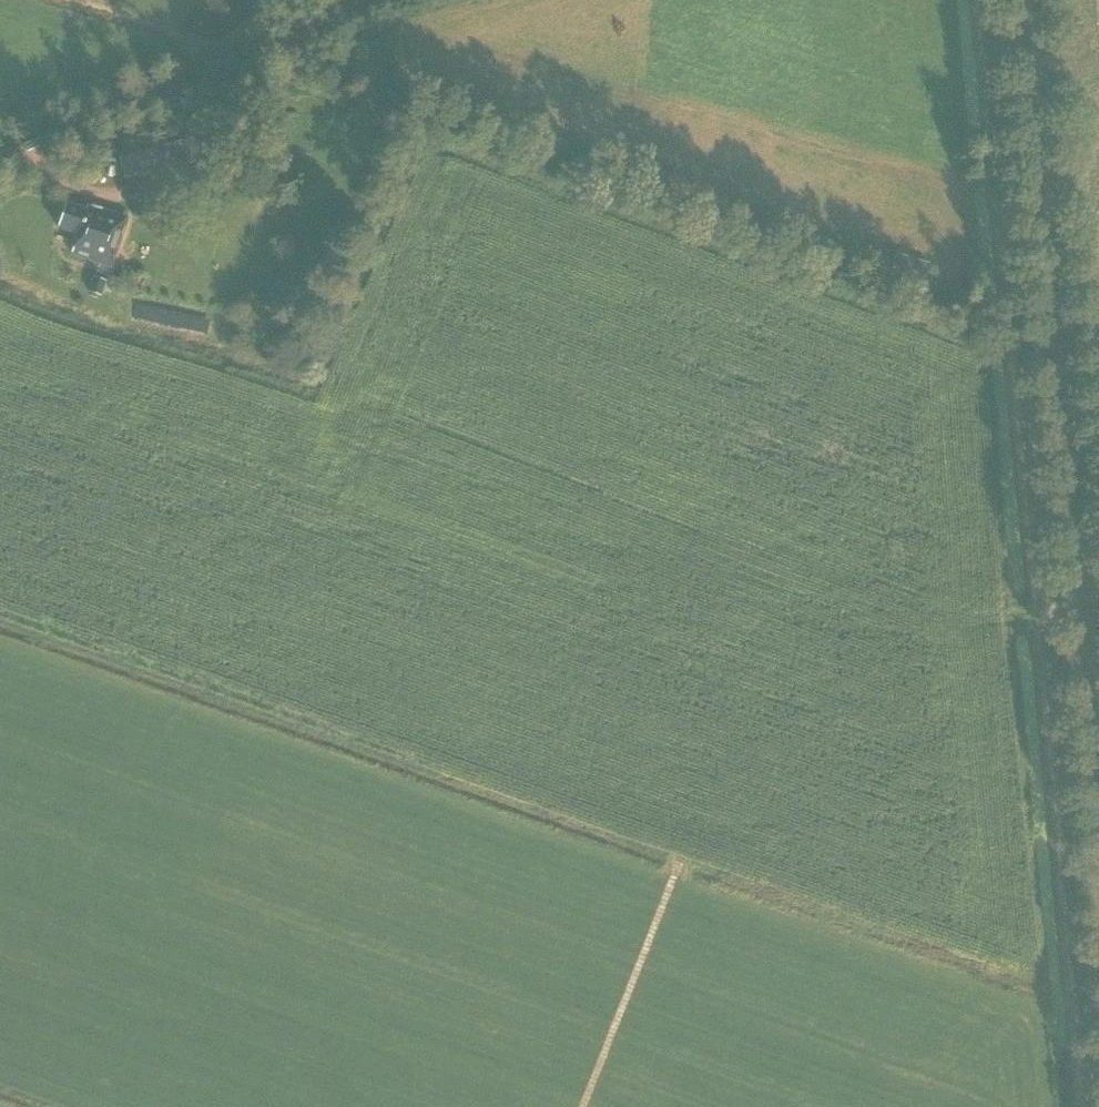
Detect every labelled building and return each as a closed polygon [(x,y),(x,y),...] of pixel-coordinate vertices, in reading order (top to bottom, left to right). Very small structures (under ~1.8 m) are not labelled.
[(197,137),(136,153),(117,158),(124,181),(141,176),(141,179),(203,162),(202,160),(211,158),(205,137),(198,139),(197,137)] [(110,266),(126,219),(86,206),(85,211),(64,204),(57,227),(77,233),(71,253),(110,266)] [(100,296),(105,281),(94,277),(89,291),(100,296)]
